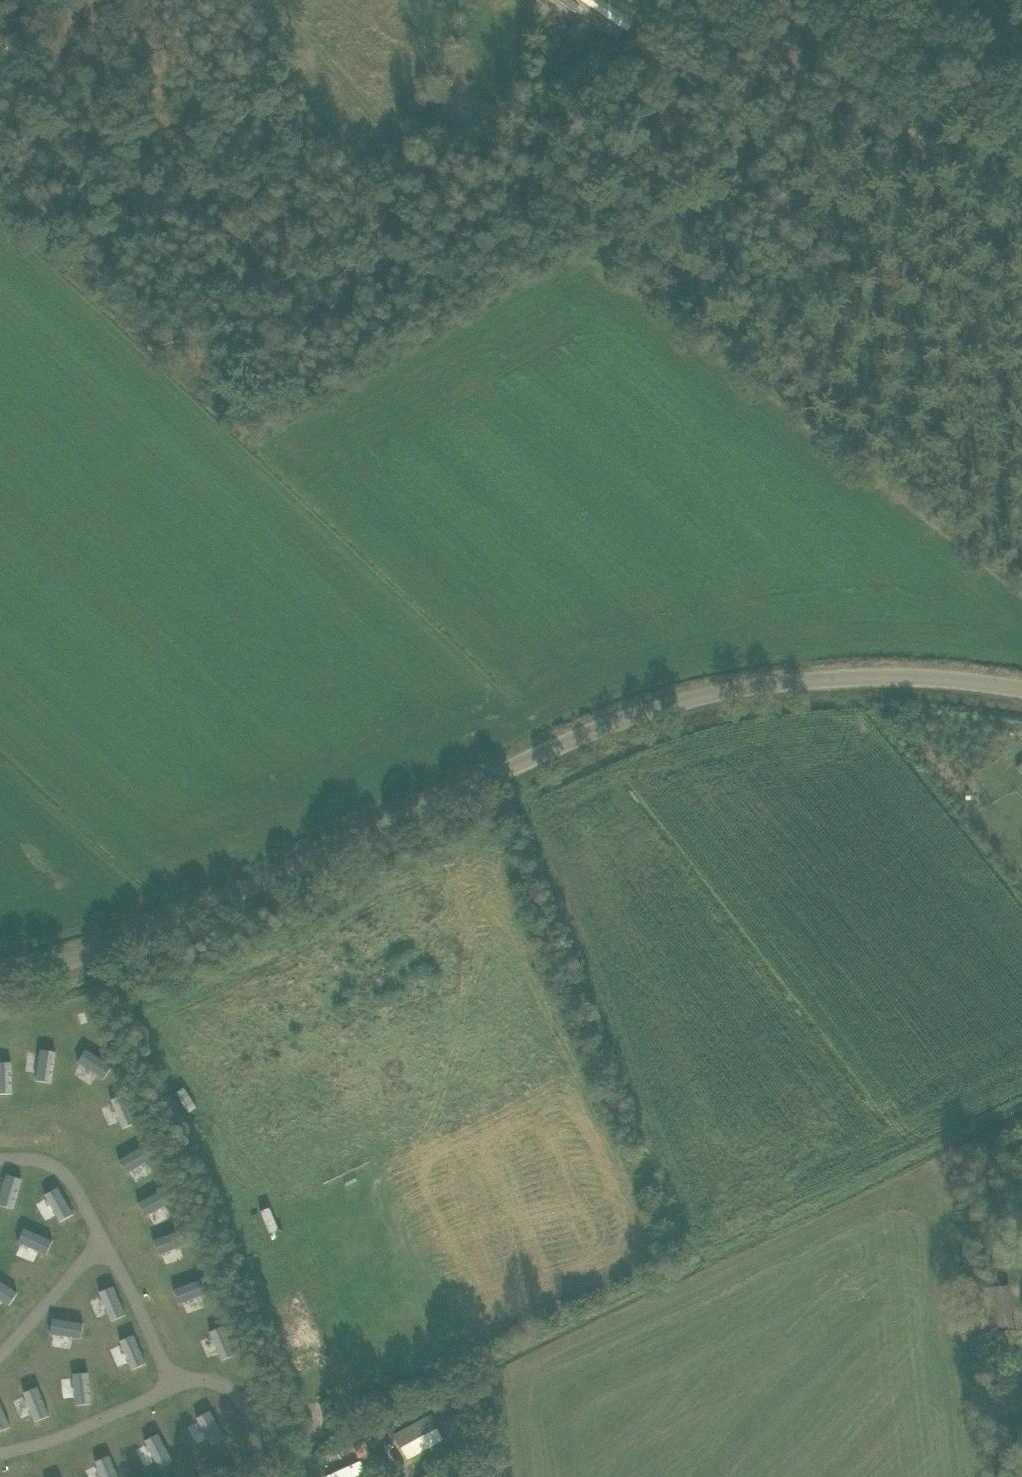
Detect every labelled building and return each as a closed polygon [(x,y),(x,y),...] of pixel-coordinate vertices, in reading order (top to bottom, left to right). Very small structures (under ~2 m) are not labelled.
[(618,40),(626,26),(637,9),(624,0),(559,0),(618,40)] [(594,48),(586,60),(603,72),(612,60),(594,48)] [(184,1141),(195,1138),(189,1117),(197,1115),(191,1090),(172,1095),(184,1141)] [(408,1459),(445,1440),(430,1413),(394,1432),(408,1459)] [(324,1475),(324,1476),(361,1476),(355,1462),(324,1475)]
